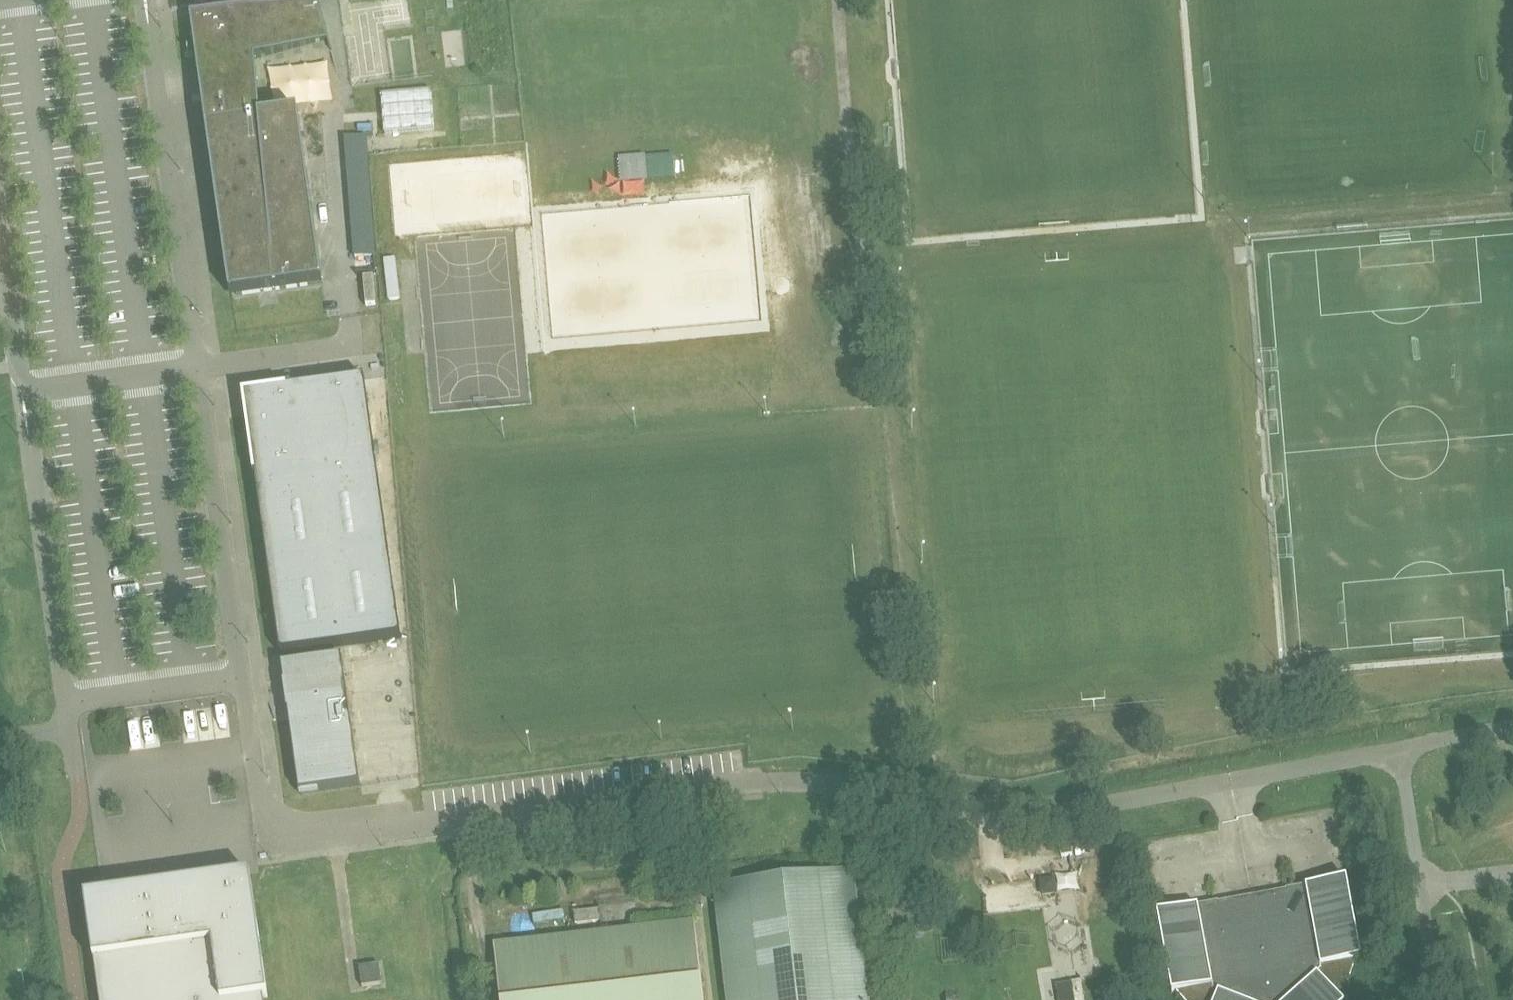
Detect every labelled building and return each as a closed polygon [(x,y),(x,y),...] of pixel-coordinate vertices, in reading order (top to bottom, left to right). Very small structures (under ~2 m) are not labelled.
[(191,17),(230,296),(322,283),(299,115),(261,120),(255,59),(327,39),(331,50),(332,50),(318,0),(321,0),(311,0),(191,17)] [(431,90),(382,95),(385,134),(434,130),(431,90)] [(388,300),(399,299),(396,259),(384,260),(388,300)] [(287,388),(284,389),(243,395),(246,416),(254,475),(255,475),(281,655),(401,638),(365,379),(287,389),(287,388)] [(282,666),(300,794),(360,785),(342,658),(282,666)] [(727,999),(869,999),(854,871),(714,887),(727,999)] [(263,998),(268,997),(251,875),(86,899),(94,960),(95,959),(100,999),(264,999),(263,998)] [(1056,877),(1039,879),(1041,897),(1058,894),(1056,877)] [(1157,913),(1172,993),(1176,992),(1183,999),(1342,999),(1357,959),(1361,958),(1346,879),(1286,890),(1286,891),(1218,903),(1217,902),(1157,913)] [(600,909),(574,912),(575,924),(601,922),(600,909)] [(695,922),(494,946),(501,999),(704,999),(695,922)] [(362,987),(382,985),(382,984),(379,965),(359,967),(362,987)]
